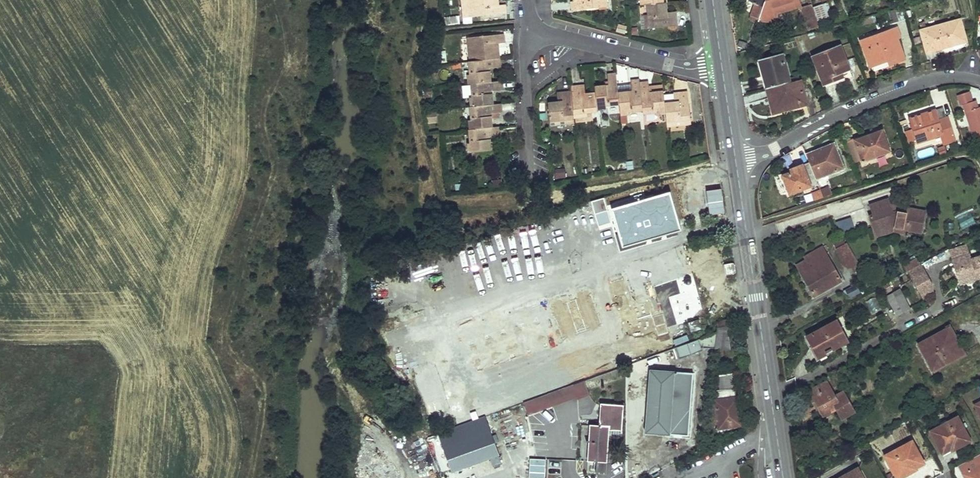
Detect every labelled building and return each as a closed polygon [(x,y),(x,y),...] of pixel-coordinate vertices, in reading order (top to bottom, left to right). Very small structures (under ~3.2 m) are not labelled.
[(472,17),(506,14),(505,5),(499,6),(499,0),(470,0),(472,17)] [(572,11),(606,9),(605,0),(578,0),(578,1),(572,2),(572,11)] [(755,3),(749,17),(758,20),(776,22),(777,10),(782,9),(793,7),(799,6),(797,0),(749,0),(755,3)] [(666,3),(663,4),(646,5),(647,15),(649,28),(677,27),(676,16),(667,17),(667,13),(666,3)] [(806,28),(817,24),(812,5),(800,8),(806,28)] [(817,19),(825,17),(821,5),(814,8),(817,19)] [(899,22),(906,20),(903,9),(896,11),(899,22)] [(966,41),(959,20),(922,31),(928,52),(966,41)] [(891,24),(884,27),(886,33),(893,30),(891,24)] [(890,65),(904,60),(896,38),(899,37),(897,29),(893,30),(886,33),(861,42),(870,67),(888,60),(890,65)] [(470,63),(500,60),(499,45),(505,45),(504,36),(469,40),(470,63)] [(849,70),(840,47),(812,58),(823,85),(842,78),(840,73),(849,70)] [(758,60),(766,89),(790,83),(782,54),(758,60)] [(500,60),(470,63),(468,63),(470,86),(492,84),(490,71),(501,70),(500,60)] [(595,87),(596,95),(597,110),(619,108),(618,93),(616,74),(606,75),(607,86),(595,87)] [(618,93),(619,108),(620,115),(643,113),(640,84),(639,80),(629,81),(630,92),(618,93)] [(773,114),(806,104),(799,80),(790,83),(766,89),(773,114)] [(492,84),(470,86),(472,108),(493,106),(492,94),(503,93),(502,83),(492,84)] [(640,84),(643,113),(644,116),(666,113),(664,104),(663,92),(649,94),(648,83),(640,84)] [(572,88),(572,95),(574,118),(587,117),(598,116),(597,110),(596,95),(586,96),(581,96),(580,88),(572,88)] [(946,90),(932,93),(935,108),(950,104),(946,90)] [(664,104),(666,113),(667,124),(678,123),(689,121),(687,94),(678,94),(679,104),(674,104),(664,104)] [(975,141),(979,139),(979,109),(978,109),(975,103),(973,103),(969,94),(958,97),(961,107),(963,106),(975,141)] [(560,106),(549,106),(551,126),(562,125),(575,124),(575,122),(574,118),(572,95),(563,96),(564,105),(560,106)] [(502,105),(493,106),(472,108),(470,109),(472,131),(493,129),(492,115),(502,114),(502,105)] [(436,110),(425,111),(426,123),(437,122),(436,110)] [(942,141),(953,138),(948,124),(941,126),(938,115),(936,110),(909,119),(912,130),(917,143),(941,136),(942,141)] [(941,126),(948,124),(945,113),(938,115),(941,126)] [(493,129),(472,131),(469,131),(471,155),(492,153),(491,138),(502,138),(501,128),(493,129)] [(861,163),(891,152),(883,130),(853,141),(861,161),(861,163)] [(912,130),(904,133),(909,147),(917,145),(917,143),(912,130)] [(861,161),(853,141),(846,144),(854,163),(861,161)] [(809,163),(816,180),(843,169),(833,144),(806,155),(809,163)] [(940,156),(944,155),(947,154),(945,146),(938,148),(940,156)] [(818,185),(816,180),(809,163),(791,170),(792,173),(783,176),(791,196),(818,185)] [(565,177),(565,168),(555,168),(555,178),(565,177)] [(823,193),(832,190),(830,184),(821,187),(823,193)] [(623,248),(681,231),(670,191),(612,210),(623,248)] [(612,226),(604,199),(591,203),(599,230),(612,226)] [(872,215),(868,217),(873,232),(883,228),(882,224),(891,221),(893,222),(892,228),(902,230),(919,233),(924,212),(897,207),(896,212),(891,213),(888,205),(886,200),(869,206),(872,215)] [(897,207),(888,205),(891,213),(896,212),(897,207)] [(971,213),(956,219),(960,229),(975,223),(971,213)] [(840,231),(854,225),(850,216),(836,222),(840,231)] [(882,224),(883,228),(873,232),(875,237),(890,232),(902,234),(902,230),(892,228),(893,222),(891,221),(882,224)] [(550,259),(542,229),(431,261),(440,291),(550,259)] [(856,262),(840,236),(831,241),(847,267),(856,262)] [(796,267),(814,298),(841,282),(822,249),(807,257),(808,260),(796,267)] [(970,259),(969,254),(951,259),(959,285),(979,279),(979,256),(970,259)] [(726,272),(736,271),(734,260),(725,262),(726,272)] [(920,264),(906,271),(912,281),(926,274),(920,264)] [(854,284),(844,289),(849,297),(859,293),(854,284)] [(896,316),(909,309),(901,294),(888,301),(896,316)] [(581,348),(599,343),(587,299),(581,301),(580,297),(574,299),(574,302),(569,304),(581,348)] [(695,309),(692,299),(676,304),(679,313),(695,309)] [(569,357),(554,308),(506,322),(521,371),(569,357)] [(729,320),(716,325),(716,328),(729,325),(729,320)] [(699,329),(697,321),(688,323),(691,332),(699,329)] [(821,331),(820,329),(813,333),(814,335),(807,339),(818,358),(846,342),(835,323),(821,331)] [(713,351),(729,352),(727,334),(737,331),(736,324),(729,325),(716,328),(715,334),(713,349),(713,351)] [(932,370),(962,355),(949,330),(919,345),(932,370)] [(420,370),(481,352),(478,340),(475,341),(472,331),(414,348),(420,370)] [(713,349),(715,334),(697,340),(700,349),(713,349)] [(646,432),(688,436),(693,374),(650,370),(646,432)] [(715,402),(718,429),(740,426),(737,398),(735,398),(732,373),(717,375),(719,391),(715,391),(716,401),(715,402)] [(594,388),(606,383),(602,375),(590,380),(594,388)] [(588,391),(585,381),(525,403),(529,413),(588,391)] [(841,420),(853,413),(842,394),(834,398),(825,382),(808,392),(816,407),(817,407),(823,418),(836,411),(841,420)] [(622,407),(599,406),(598,426),(589,425),(586,463),(606,464),(608,432),(621,433),(622,407)] [(952,451),(969,442),(957,418),(931,432),(942,454),(951,450),(952,451)] [(484,419),(437,435),(452,473),(498,456),(484,419)] [(923,463),(912,442),(886,456),(897,477),(900,477),(915,470),(915,468),(923,463)] [(439,474),(446,471),(437,445),(429,448),(439,474)] [(979,454),(958,465),(965,477),(979,477),(979,455),(979,454)] [(546,460),(530,458),(529,477),(545,477),(546,460)] [(858,470),(850,474),(847,474),(839,477),(863,477),(858,470)]
